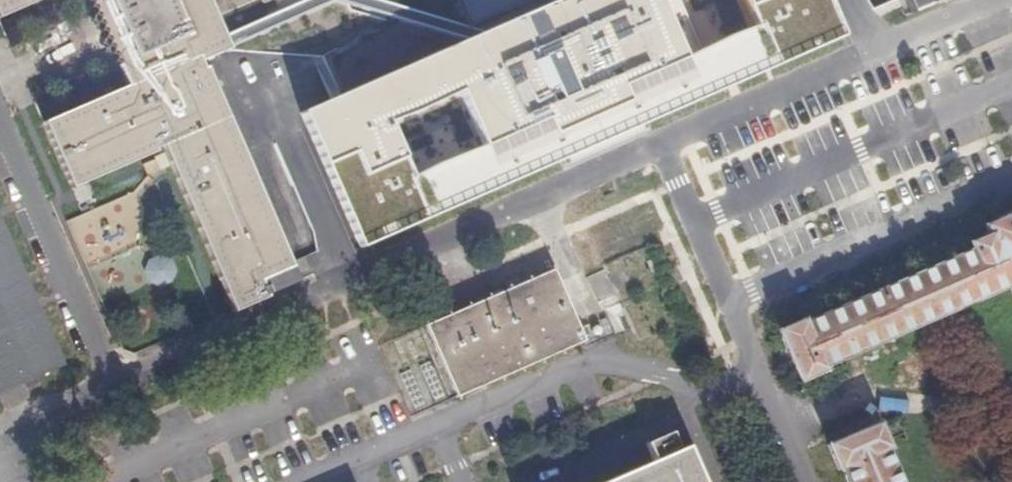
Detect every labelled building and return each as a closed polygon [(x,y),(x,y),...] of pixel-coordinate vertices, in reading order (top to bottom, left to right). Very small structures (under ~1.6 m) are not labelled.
[(49,0),(0,0),(0,21),(49,0)] [(117,89),(31,127),(59,193),(152,160),(226,319),(303,285),(200,64),(235,54),(210,0),(76,0),(117,89)] [(844,27),(833,0),(692,0),(709,42),(656,63),(636,14),(671,0),(555,0),(299,111),(355,239),(844,27)] [(463,28),(530,0),(451,0),(463,28)] [(899,23),(955,0),(889,0),(899,23)] [(120,200),(66,220),(75,246),(130,226),(120,200)] [(979,221),(983,230),(965,238),(967,244),(801,317),(799,312),(773,324),(796,376),(822,365),(821,361),(1005,281),(1011,296),(1011,206),(979,221)] [(17,387),(11,373),(54,355),(26,288),(0,226),(0,395),(17,387)] [(141,281),(166,287),(172,262),(148,256),(141,281)] [(587,350),(556,279),(427,335),(458,406),(587,350)] [(883,444),(886,442),(875,417),(823,440),(835,466),(840,463),(848,481),(900,481),(883,444)] [(613,481),(703,481),(690,451),(613,481)]
